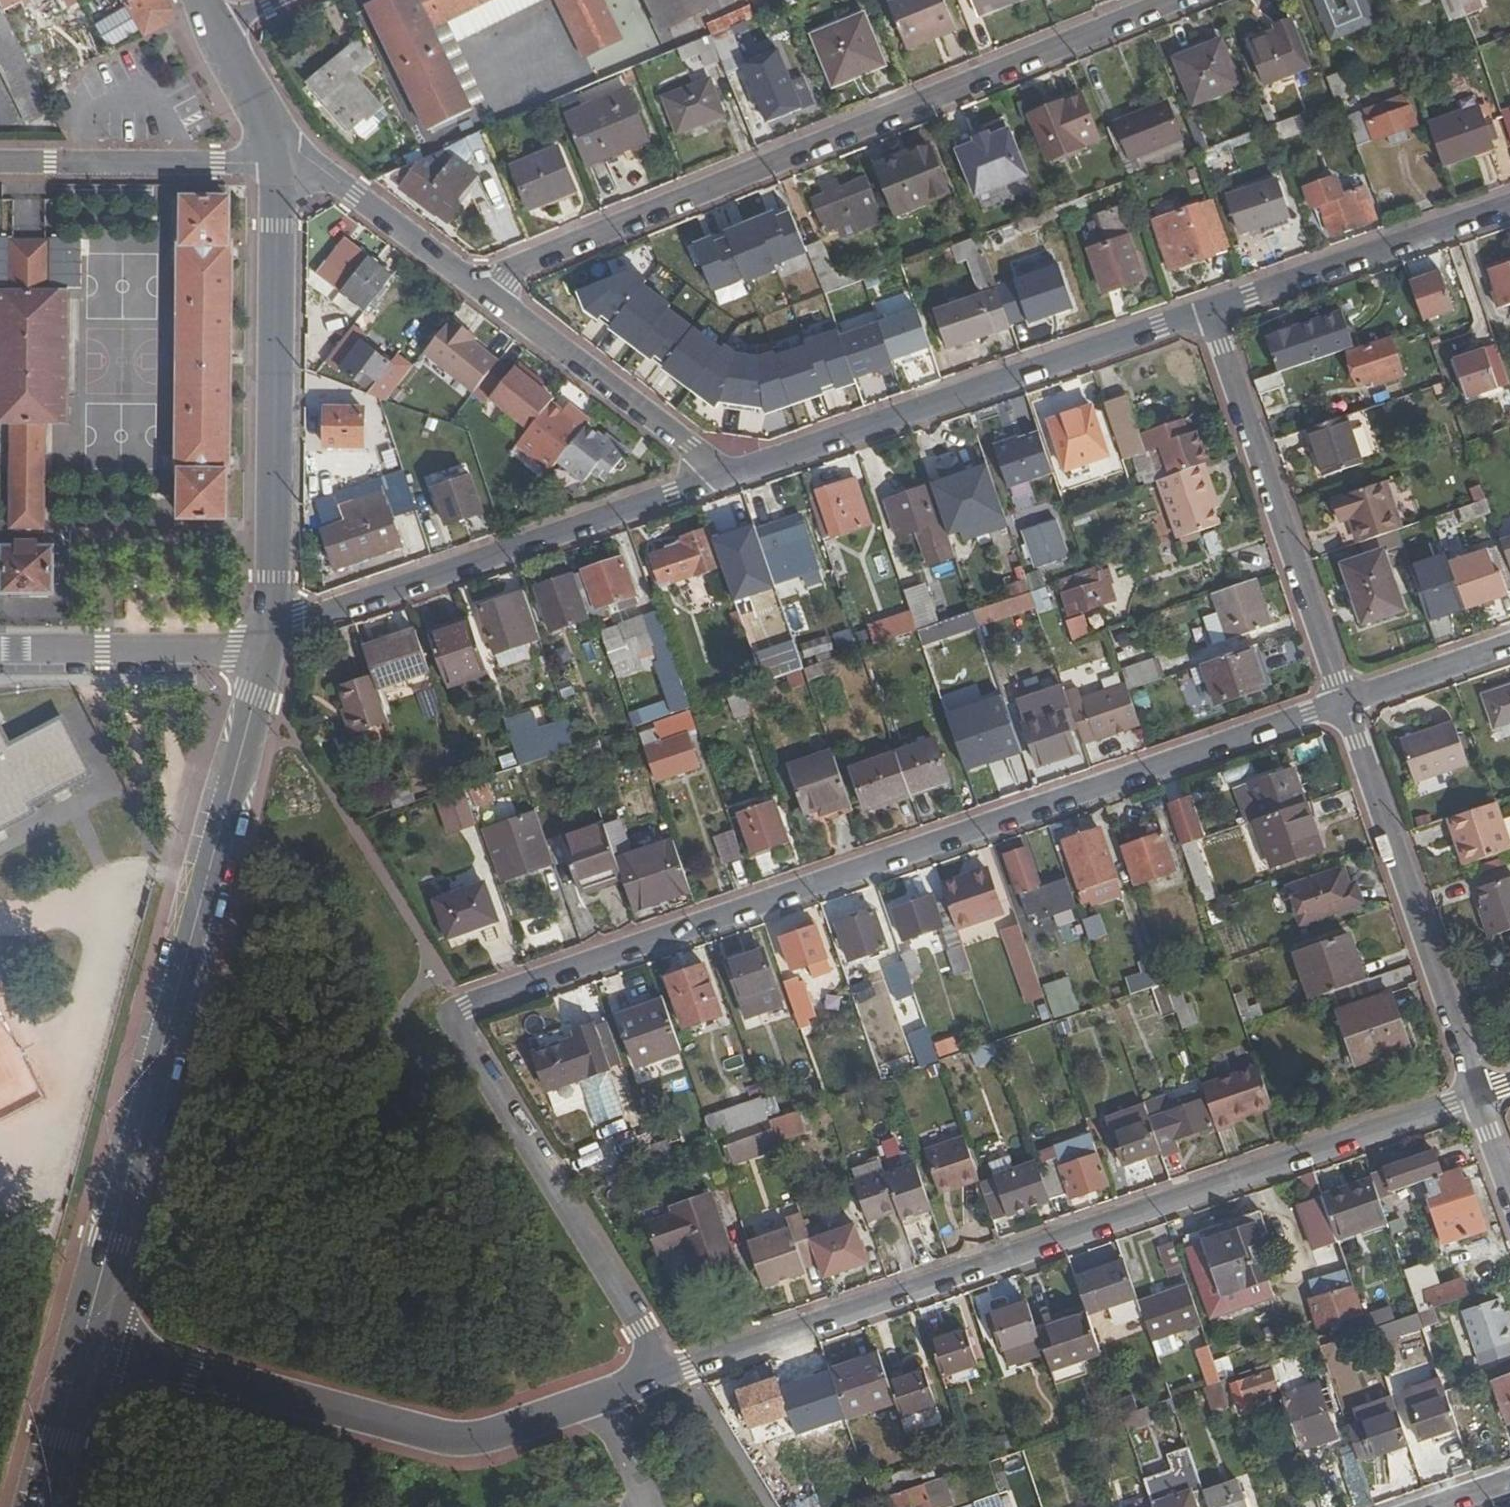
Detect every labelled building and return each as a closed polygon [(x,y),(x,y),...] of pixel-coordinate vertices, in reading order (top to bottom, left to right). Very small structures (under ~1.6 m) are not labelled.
[(32,70),(50,61),(21,3),(28,0),(0,0),(0,4),(32,70)] [(73,9),(83,4),(81,0),(69,0),(73,9)] [(83,4),(92,23),(102,18),(92,0),(81,0),(83,4)] [(171,9),(166,0),(130,0),(126,3),(146,37),(167,26),(171,9)] [(371,5),(432,133),(474,113),(435,29),(450,21),(493,0),(382,0),(371,5)] [(586,58),(621,42),(600,0),(557,0),(586,58)] [(709,6),(712,12),(735,1),(734,0),(645,0),(659,31),(709,6)] [(904,44),(938,30),(940,37),(957,31),(943,0),(904,0),(887,7),(904,44)] [(1017,0),(969,0),(976,17),(1017,0)] [(1330,42),(1376,24),(1366,0),(1313,0),(1330,42)] [(1461,0),(1441,0),(1450,20),(1466,13),(1461,0)] [(1466,13),(1482,7),(1479,0),(1461,0),(1466,13)] [(54,114),(52,109),(41,88),(32,70),(0,4),(0,69),(28,127),(54,114)] [(128,6),(98,23),(113,48),(142,31),(128,6)] [(781,6),(756,17),(762,31),(787,20),(781,6)] [(861,19),(812,40),(833,90),(882,69),(861,19)] [(435,29),(474,113),(490,105),(450,21),(435,29)] [(1265,83),(1308,66),(1290,21),(1275,26),(1278,34),(1249,45),(1265,83)] [(708,38),(717,60),(724,76),(742,68),(726,30),(708,38)] [(938,30),(904,44),(907,51),(940,37),(938,30)] [(352,75),(374,57),(363,35),(309,80),(351,128),(366,116),(369,119),(380,107),(352,75)] [(708,38),(693,44),(703,67),(717,60),(708,38)] [(1195,102),(1238,85),(1221,40),(1205,47),(1206,51),(1178,62),(1195,102)] [(794,98),(776,56),(743,69),(766,125),(811,106),(806,93),(794,98)] [(1338,73),(1326,78),(1333,97),(1345,92),(1338,73)] [(1333,97),(1326,78),(1298,89),(1305,106),(1333,97)] [(676,133),(714,117),(710,106),(717,103),(707,80),(662,99),(676,133)] [(625,93),(563,118),(585,170),(646,146),(625,93)] [(1030,115),(1048,159),(1095,140),(1077,94),(1058,101),(1060,104),(1030,115)] [(1404,95),(1345,116),(1356,145),(1415,125),(1404,95)] [(710,106),(714,117),(722,114),(717,103),(710,106)] [(1106,129),(1127,180),(1186,157),(1167,105),(1106,129)] [(1429,125),(1442,164),(1494,146),(1480,107),(1429,125)] [(1509,139),(1509,110),(1501,113),(1509,139)] [(1269,126),(1275,142),(1305,132),(1299,115),(1269,126)] [(974,194),(1025,175),(1009,130),(990,138),(988,133),(974,138),(976,143),(957,150),(974,194)] [(878,165),(897,212),(946,193),(927,146),(878,165)] [(1200,152),(1198,153),(1205,172),(1218,167),(1212,148),(1200,152)] [(427,158),(424,159),(384,176),(438,215),(450,198),(458,203),(478,177),(444,150),(427,158)] [(528,210),(544,204),(544,202),(572,190),(555,151),(510,169),(528,210)] [(876,203),(865,177),(851,182),(853,186),(861,208),(876,203)] [(1226,195),(1239,234),(1287,217),(1273,178),(1226,195)] [(1374,219),(1363,188),(1341,196),(1335,179),(1305,189),(1311,206),(1318,204),(1329,236),(1374,219)] [(866,227),(883,220),(876,203),(861,208),(853,186),(840,191),(838,184),(824,189),(827,197),(815,202),(821,217),(817,219),(822,232),(827,230),(828,233),(863,219),(866,227)] [(1086,208),(1082,196),(1063,203),(1068,214),(1086,208)] [(224,517),(225,472),(228,472),(233,241),(229,241),(230,197),(186,197),(185,241),(180,241),(177,470),(181,470),(180,517),(224,517)] [(1212,253),(1231,247),(1214,200),(1195,207),(1212,253)] [(999,239),(1056,218),(1053,207),(995,229),(999,239)] [(1170,269),(1212,253),(1195,207),(1153,222),(1170,269)] [(803,245),(788,208),(775,213),(774,212),(738,227),(739,228),(694,245),(713,291),(743,278),(745,283),(777,269),(775,265),(806,252),(803,245)] [(1104,293),(1142,279),(1117,209),(1097,216),(1107,245),(1089,251),(1104,293)] [(1000,244),(1011,274),(1056,258),(1048,237),(1037,241),(1033,232),(1000,244)] [(943,347),(1010,324),(978,235),(949,246),(955,261),(965,258),(981,302),(958,310),(955,305),(931,313),(943,347)] [(823,294),(834,289),(854,282),(848,265),(832,271),(820,239),(803,245),(806,252),(823,294)] [(365,312),(395,273),(347,240),(328,264),(350,281),(340,294),(365,312)] [(13,292),(46,292),(46,242),(14,242),(13,292)] [(1490,272),(1497,292),(1491,294),(1495,305),(1501,303),(1502,307),(1509,304),(1509,265),(1490,272)] [(1440,273),(1411,284),(1423,319),(1424,321),(1453,311),(1440,273)] [(11,426),(26,427),(65,428),(68,293),(46,292),(13,292),(0,292),(0,426),(11,426)] [(917,310),(878,323),(891,360),(929,346),(917,310)] [(1266,338),(1278,373),(1284,371),(1354,347),(1341,312),(1266,338)] [(467,331),(451,319),(417,365),(465,403),(482,383),(499,361),(472,339),(465,334),(467,331)] [(878,323),(840,337),(855,378),(892,364),(891,360),(878,323)] [(328,360),(388,403),(408,376),(350,331),(328,360)] [(474,336),(467,331),(465,334),(472,339),(474,336)] [(1349,354),(1359,386),(1374,381),(1375,385),(1403,377),(1392,341),(1349,354)] [(1508,383),(1495,346),(1456,360),(1468,397),(1508,383)] [(530,427),(554,396),(515,367),(512,371),(499,361),(482,383),(495,393),(491,397),(530,427)] [(1278,373),(1254,382),(1259,395),(1289,385),(1284,371),(1278,373)] [(530,427),(520,439),(555,466),(561,459),(588,426),(591,421),(580,412),(577,415),(569,409),(554,396),(530,427)] [(1136,475),(1140,487),(1159,481),(1204,465),(1210,463),(1200,434),(1186,439),(1181,424),(1138,439),(1125,401),(1104,409),(1122,463),(1132,460),(1137,475),(1136,475)] [(572,405),(569,409),(577,415),(580,412),(572,405)] [(326,409),(325,446),(363,447),(363,410),(326,409)] [(1069,482),(1090,475),(1087,464),(1108,457),(1091,409),(1049,423),(1069,482)] [(1362,465),(1345,416),(1307,429),(1324,478),(1362,465)] [(11,426),(10,476),(42,476),(42,427),(26,427),(11,426)] [(588,426),(561,459),(587,480),(595,471),(601,475),(606,468),(611,472),(627,451),(615,442),(613,445),(603,438),(588,426)] [(1037,431),(993,446),(1008,489),(1052,474),(1037,431)] [(613,445),(615,442),(606,435),(603,438),(613,445)] [(1159,481),(1179,540),(1220,526),(1215,512),(1211,500),(1215,498),(1204,465),(1159,481)] [(408,490),(402,471),(390,475),(396,494),(408,490)] [(10,476),(8,530),(26,530),(41,530),(42,476),(10,476)] [(481,512),(468,478),(433,489),(445,524),(481,512)] [(1005,516),(992,479),(968,488),(969,490),(949,498),(960,531),(1005,516)] [(820,503),(810,506),(821,539),(868,523),(853,481),(817,493),(820,503)] [(1396,530),(1400,528),(1384,481),(1331,499),(1339,522),(1350,518),(1358,543),(1396,530)] [(955,556),(931,486),(885,502),(896,535),(918,527),(930,564),(955,556)] [(1033,487),(1015,490),(1019,512),(1037,508),(1033,487)] [(322,531),(335,568),(400,546),(380,489),(339,503),(345,523),(322,531)] [(327,519),(341,515),(336,498),(322,501),(327,519)] [(1211,500),(1215,512),(1220,511),(1215,498),(1211,500)] [(800,519),(757,534),(774,584),(797,576),(794,566),(813,560),(800,519)] [(1057,520),(1023,531),(1035,570),(1070,559),(1057,520)] [(660,587),(721,566),(709,530),(681,539),(684,550),(679,552),(677,547),(673,545),(664,548),(663,553),(649,557),(660,587)] [(739,534),(723,540),(728,555),(744,549),(739,534)] [(1500,541),(1502,548),(1509,570),(1509,538),(1500,541)] [(6,590),(51,589),(51,548),(31,548),(31,543),(20,543),(20,549),(6,549),(6,590)] [(1502,548),(1449,565),(1462,606),(1509,591),(1509,570),(1502,548)] [(1403,612),(1385,554),(1343,568),(1363,625),(1403,612)] [(579,574),(594,617),(600,616),(597,608),(614,603),(617,610),(635,604),(621,560),(579,574)] [(794,566),(797,576),(803,575),(813,561),(813,560),(794,566)] [(1424,619),(1462,606),(1449,565),(1448,561),(1409,574),(1424,619)] [(1068,617),(1104,606),(1102,599),(1113,595),(1111,586),(1113,585),(1109,571),(1059,586),(1068,617)] [(550,633),(594,617),(579,574),(535,589),(550,633)] [(1031,591),(1045,586),(1041,574),(1038,575),(1026,579),(1031,591)] [(1255,579),(1214,594),(1220,612),(1203,617),(1212,644),(1229,639),(1230,641),(1271,627),(1255,579)] [(917,630),(940,622),(927,584),(918,587),(916,581),(902,586),(911,614),(917,630)] [(730,594),(742,628),(757,622),(752,608),(766,603),(759,584),(730,594)] [(1052,609),(1045,586),(1031,591),(1038,614),(1052,609)] [(539,641),(522,594),(478,609),(494,656),(539,641)] [(1102,599),(1104,606),(1116,603),(1113,595),(1102,599)] [(674,714),(690,709),(657,614),(600,632),(626,708),(667,695),(674,714)] [(884,642),(917,630),(911,614),(878,625),(884,642)] [(1074,639),(1094,634),(1089,615),(1069,619),(1074,639)] [(483,664),(470,625),(429,639),(442,678),(483,664)] [(413,633),(362,651),(372,678),(376,690),(427,672),(413,633)] [(1128,636),(1112,643),(1116,653),(1132,648),(1128,636)] [(831,649),(828,638),(802,645),(806,656),(831,649)] [(1250,647),(1202,663),(1216,703),(1264,686),(1250,647)] [(837,675),(831,660),(803,670),(808,682),(823,677),(824,679),(837,675)] [(1123,674),(1125,680),(1128,689),(1160,678),(1155,663),(1123,674)] [(376,690),(372,678),(339,689),(346,709),(354,733),(387,722),(376,690)] [(1079,689),(1066,693),(1083,743),(1140,723),(1128,689),(1125,680),(1081,695),(1079,689)] [(1493,727),(1509,721),(1509,686),(1483,696),(1493,727)] [(426,716),(443,713),(438,689),(421,693),(426,716)] [(747,715),(740,695),(719,702),(726,722),(747,715)] [(1021,753),(1002,699),(947,719),(966,772),(1021,753)] [(1058,704),(1045,709),(1048,717),(1024,725),(1038,765),(1075,753),(1058,704)] [(354,733),(346,709),(339,712),(348,736),(354,733)] [(533,713),(504,723),(508,734),(537,725),(533,713)] [(697,730),(691,713),(653,726),(655,731),(642,735),(658,783),(699,769),(687,734),(697,730)] [(33,815),(29,806),(91,775),(61,719),(9,747),(0,730),(0,832),(33,815)] [(1493,727),(1497,739),(1509,735),(1509,721),(1493,727)] [(1400,740),(1414,781),(1463,764),(1449,722),(1400,740)] [(519,768),(576,748),(571,735),(544,745),(537,725),(508,734),(519,768)] [(896,755),(909,794),(948,781),(934,742),(896,755)] [(824,817),(851,808),(832,753),(788,768),(805,817),(815,814),(824,817)] [(863,810),(909,794),(896,755),(849,771),(863,810)] [(586,762),(590,772),(601,768),(598,759),(586,762)] [(1304,803),(1305,803),(1294,769),(1234,790),(1245,823),(1251,821),(1257,819),(1304,803)] [(508,798),(500,774),(469,785),(478,809),(508,798)] [(388,795),(394,811),(415,804),(410,787),(388,795)] [(449,835),(475,827),(462,788),(436,796),(449,835)] [(1169,803),(1183,844),(1204,837),(1191,795),(1169,803)] [(788,841),(775,803),(738,816),(751,854),(788,841)] [(1320,852),(1304,803),(1257,819),(1274,867),(1320,852)] [(1493,803),(1443,821),(1449,839),(1455,837),(1464,865),(1509,851),(1493,803)] [(499,880),(552,862),(533,809),(481,827),(499,880)] [(1274,867),(1257,819),(1251,821),(1267,869),(1274,867)] [(615,863),(603,829),(561,843),(578,893),(621,879),(615,863)] [(1099,829),(1064,841),(1081,889),(1115,877),(1099,829)] [(725,865),(742,859),(733,834),(716,840),(725,865)] [(1137,883),(1176,870),(1164,834),(1124,847),(1137,883)] [(1455,837),(1449,839),(1459,867),(1464,865),(1455,837)] [(621,879),(633,915),(691,894),(673,842),(615,863),(621,879)] [(1038,916),(1074,903),(1065,876),(1038,885),(1025,849),(1005,856),(1025,912),(1035,909),(1038,916)] [(1202,902),(1217,899),(1207,850),(1193,852),(1202,902)] [(971,879),(942,890),(945,898),(955,927),(964,924),(976,920),(972,908),(971,903),(978,901),(980,905),(997,899),(987,869),(970,875),(971,879)] [(1354,904),(1342,869),(1288,888),(1300,923),(1354,904)] [(970,875),(940,885),(942,890),(971,879),(970,875)] [(1486,940),(1509,932),(1509,878),(1474,891),(1479,904),(1484,919),(1479,920),(1486,940)] [(447,939),(495,923),(482,885),(434,902),(447,939)] [(931,896),(910,903),(912,909),(933,902),(931,896)] [(940,928),(948,950),(961,945),(955,927),(945,898),(933,903),(942,928),(940,928)] [(1001,912),(997,899),(980,905),(972,908),(976,920),(1001,912)] [(910,938),(940,928),(942,928),(933,903),(933,902),(912,909),(910,903),(893,909),(905,946),(912,944),(910,938)] [(1475,906),(1479,920),(1484,919),(1479,904),(1475,906)] [(885,947),(873,912),(837,924),(842,938),(836,939),(839,947),(844,945),(849,959),(885,947)] [(1023,940),(1015,915),(1000,920),(1008,945),(1023,940)] [(782,939),(792,969),(808,963),(812,976),(831,969),(817,927),(782,939)] [(1294,952),(1309,999),(1317,996),(1332,991),(1347,986),(1366,980),(1350,933),(1294,952)] [(956,974),(970,970),(961,945),(948,950),(956,974)] [(763,949),(728,961),(740,996),(775,984),(763,949)] [(913,950),(901,954),(909,976),(920,972),(913,950)] [(909,976),(901,954),(890,958),(898,984),(910,980),(909,976)] [(1127,985),(1131,995),(1165,983),(1162,973),(1157,959),(1138,965),(1143,980),(1127,985)] [(719,1014),(703,965),(667,978),(683,1026),(719,1014)] [(1162,973),(1165,983),(1185,976),(1182,966),(1162,973)] [(1396,984),(1392,971),(1366,980),(1347,986),(1351,999),(1396,984)] [(784,980),(800,1027),(810,1023),(809,1017),(816,1015),(804,979),(799,981),(797,976),(784,980)] [(1063,1018),(1077,1013),(1066,978),(1040,988),(1052,1022),(1063,1018)] [(1337,1004),(1351,999),(1347,986),(1332,991),(1337,1004)] [(1158,990),(1165,1016),(1177,1013),(1171,987),(1158,990)] [(1332,991),(1317,996),(1323,1016),(1338,1011),(1339,1011),(1337,1004),(1332,991)] [(1243,992),(1233,995),(1242,1022),(1262,1015),(1259,1005),(1249,1009),(1243,992)] [(1390,993),(1339,1011),(1338,1011),(1356,1064),(1408,1046),(1390,993)] [(635,1064),(679,1049),(663,1001),(618,1016),(635,1064)] [(610,1068),(621,1064),(605,1018),(594,1022),(610,1068)] [(1067,1027),(1063,1018),(1052,1022),(1055,1031),(1067,1027)] [(625,1113),(610,1068),(594,1022),(571,1030),(574,1037),(533,1051),(546,1089),(578,1078),(594,1124),(625,1113)] [(925,1065),(938,1061),(928,1031),(915,1036),(925,1065)] [(936,1045),(942,1058),(962,1050),(957,1037),(936,1045)] [(1257,1065),(1200,1085),(1216,1130),(1232,1124),(1230,1119),(1271,1105),(1257,1065)] [(1179,1089),(1143,1101),(1149,1121),(1160,1151),(1161,1155),(1179,1150),(1175,1139),(1210,1127),(1198,1090),(1191,1093),(1190,1090),(1181,1093),(1179,1089)] [(704,1119),(711,1140),(751,1126),(744,1106),(704,1119)] [(797,1110),(768,1120),(775,1140),(804,1130),(797,1110)] [(1160,1151),(1149,1121),(1110,1134),(1120,1165),(1160,1151)] [(742,1142),(755,1137),(753,1130),(739,1134),(742,1142)] [(770,1132),(755,1137),(742,1142),(726,1147),(732,1162),(775,1147),(770,1132)] [(1098,1157),(1091,1135),(1053,1148),(1057,1160),(1038,1166),(1050,1202),(1067,1196),(1069,1200),(1109,1187),(1098,1157)] [(953,1191),(980,1182),(964,1137),(926,1151),(939,1190),(951,1185),(953,1191)] [(1395,1193),(1408,1189),(1428,1183),(1442,1178),(1434,1152),(1386,1167),(1395,1193)] [(995,1179),(982,1183),(994,1218),(1039,1203),(1027,1167),(1014,1172),(1009,1158),(990,1164),(995,1179)] [(853,1181),(859,1196),(868,1222),(899,1211),(902,1221),(931,1211),(933,1210),(917,1164),(915,1165),(887,1174),(885,1170),(853,1181)] [(1460,1172),(1442,1178),(1428,1183),(1432,1195),(1427,1197),(1442,1244),(1485,1230),(1468,1181),(1463,1183),(1460,1172)] [(1314,1251),(1337,1244),(1337,1241),(1321,1195),(1313,1173),(1301,1178),(1309,1202),(1298,1205),(1314,1251)] [(1346,1193),(1374,1184),(1372,1178),(1344,1187),(1346,1193)] [(1321,1195),(1337,1241),(1387,1224),(1374,1184),(1346,1193),(1344,1187),(1321,1195)] [(951,1185),(939,1190),(941,1195),(953,1191),(951,1185)] [(731,1259),(708,1194),(670,1207),(673,1216),(648,1224),(658,1253),(684,1245),(693,1272),(731,1259)] [(1258,1213),(1223,1225),(1224,1227),(1200,1235),(1199,1232),(1184,1237),(1185,1240),(1181,1241),(1206,1315),(1259,1297),(1262,1292),(1259,1284),(1265,1282),(1251,1241),(1266,1236),(1258,1213)] [(790,1230),(804,1270),(818,1265),(810,1240),(801,1216),(787,1220),(790,1230)] [(760,1218),(745,1222),(750,1240),(765,1236),(760,1218)] [(854,1225),(821,1236),(810,1240),(818,1265),(823,1279),(834,1275),(868,1263),(854,1225)] [(747,1245),(762,1289),(805,1274),(804,1270),(790,1230),(747,1245)] [(1180,1266),(1173,1243),(1158,1248),(1166,1270),(1180,1266)] [(1125,1265),(1074,1282),(1085,1314),(1086,1316),(1136,1299),(1125,1265)] [(1308,1301),(1318,1331),(1361,1317),(1346,1271),(1309,1283),(1315,1299),(1308,1301)] [(1424,1292),(1430,1311),(1467,1298),(1460,1280),(1424,1292)] [(1138,1303),(1155,1356),(1179,1348),(1173,1333),(1200,1324),(1187,1286),(1138,1303)] [(1503,1313),(1498,1300),(1464,1312),(1478,1352),(1509,1341),(1509,1322),(1506,1323),(1503,1313)] [(1036,1331),(1027,1304),(991,1316),(1002,1350),(1038,1337),(1036,1331)] [(1086,1316),(1085,1314),(1036,1331),(1038,1337),(1050,1370),(1085,1357),(1098,1353),(1086,1316)] [(965,1330),(930,1342),(941,1376),(977,1364),(965,1330)] [(1478,1352),(1482,1365),(1509,1356),(1509,1341),(1478,1352)] [(1197,1349),(1209,1387),(1220,1383),(1207,1345),(1197,1349)] [(878,1352),(829,1369),(846,1421),(896,1403),(889,1383),(878,1352)] [(1085,1357),(1050,1370),(1055,1384),(1091,1372),(1085,1357)] [(1279,1392),(1270,1366),(1254,1371),(1256,1379),(1232,1387),(1241,1415),(1253,1411),(1250,1401),(1279,1392)] [(819,1506),(859,1506),(874,1502),(868,1483),(846,1421),(829,1369),(807,1376),(834,1458),(829,1459),(838,1486),(828,1489),(826,1481),(814,1485),(817,1494),(815,1495),(819,1506)] [(924,1371),(889,1383),(896,1403),(900,1417),(936,1405),(924,1371)] [(1492,1383),(1509,1432),(1509,1377),(1492,1383)] [(789,1416),(776,1380),(739,1393),(751,1429),(789,1416)] [(1444,1393),(1440,1380),(1402,1392),(1408,1409),(1445,1397),(1444,1393)] [(1285,1406),(1293,1431),(1328,1419),(1316,1382),(1302,1386),(1306,1398),(1285,1406)] [(1209,1387),(1206,1388),(1213,1409),(1227,1404),(1220,1383),(1209,1387)] [(1445,1397),(1408,1409),(1419,1441),(1456,1428),(1445,1397)] [(1407,1445),(1394,1408),(1380,1413),(1381,1418),(1358,1426),(1368,1458),(1407,1445)] [(1144,1409),(1121,1417),(1125,1431),(1149,1423),(1144,1409)] [(869,1438),(864,1424),(853,1428),(858,1441),(869,1438)] [(1171,1472),(1143,1482),(1151,1506),(1190,1494),(1201,1490),(1187,1450),(1166,1457),(1171,1472)] [(1353,1493),(1358,1492),(1365,1489),(1361,1477),(1349,1481),(1353,1493)] [(938,1480),(924,1485),(931,1506),(947,1506),(938,1480)] [(1206,1506),(1247,1506),(1239,1482),(1202,1495),(1206,1506)] [(883,1499),(897,1494),(893,1484),(879,1489),(883,1499)] [(924,1485),(897,1494),(883,1499),(879,1500),(881,1506),(912,1506),(914,1506),(931,1506),(924,1485)] [(1365,1489),(1358,1492),(1360,1498),(1367,1495),(1365,1489)] [(1151,1506),(1152,1506),(1195,1506),(1190,1494),(1151,1506)] [(785,1506),(819,1506),(815,1495),(784,1505),(785,1506)]
